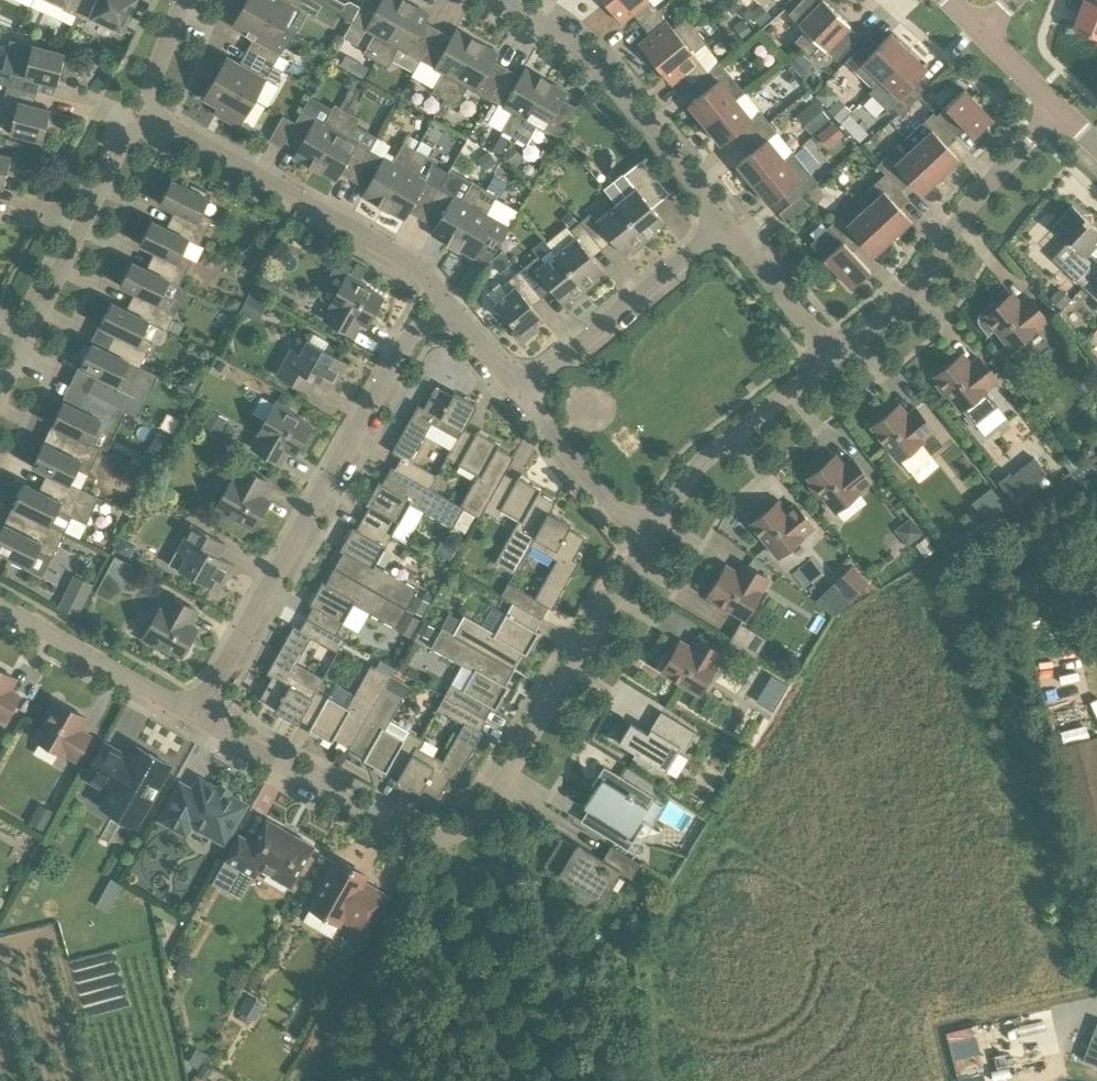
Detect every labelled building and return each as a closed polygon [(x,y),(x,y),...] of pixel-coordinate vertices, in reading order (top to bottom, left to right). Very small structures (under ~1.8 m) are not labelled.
[(62,4),(60,8),(77,16),(85,0),(54,0),(62,4)] [(77,16),(87,20),(89,16),(126,33),(135,14),(131,12),(136,0),(85,0),(77,16)] [(245,6),(283,27),(295,6),(316,18),(323,5),(313,0),(248,0),(245,6)] [(361,8),(353,22),(366,30),(375,35),(364,54),(377,61),(409,3),(403,0),(365,0),(361,8)] [(606,4),(622,24),(634,15),(642,25),(659,12),(651,1),(650,0),(611,0),(606,4)] [(838,14),(824,0),(823,0),(822,1),(822,0),(804,0),(789,15),(800,25),(799,26),(805,32),(796,42),(804,49),(838,14)] [(1090,0),(1087,0),(1075,29),(1096,38),(1096,3),(1090,0)] [(339,14),(352,21),(353,22),(361,8),(350,2),(344,4),(339,14)] [(732,16),(739,10),(733,2),(726,8),(732,16)] [(409,3),(377,61),(389,68),(394,60),(414,72),(421,60),(422,61),(439,30),(426,23),(430,15),(409,3)] [(771,16),(761,5),(750,14),(759,26),(771,16)] [(258,58),(274,66),(282,53),(272,48),(283,27),(245,6),(233,27),(256,39),(248,52),(258,58)] [(659,12),(642,25),(651,35),(639,45),(656,65),(698,31),(688,19),(674,30),(668,22),(667,22),(659,12)] [(838,14),(804,49),(812,56),(821,47),(828,53),(829,52),(839,62),(861,38),(851,28),(852,27),(838,14)] [(754,32),(743,19),(734,26),(745,40),(754,32)] [(778,28),(774,23),(765,30),(773,39),(778,35),(778,28)] [(439,30),(422,61),(435,68),(435,69),(444,74),(433,92),(446,99),(478,42),(457,30),(453,37),(439,30)] [(698,31),(656,65),(672,86),(684,76),(692,87),(700,80),(709,73),(718,65),(703,47),(708,43),(698,31)] [(874,89),(882,81),(910,52),(891,34),(874,52),(865,43),(846,62),(874,89)] [(478,42),(446,99),(458,106),(469,88),(478,93),(478,92),(491,100),(508,69),(495,61),(499,54),(478,42)] [(15,60),(8,86),(37,94),(41,81),(58,86),(66,54),(33,46),(29,63),(15,60)] [(802,51),(789,65),(800,76),(813,63),(802,51)] [(910,52),(882,81),(874,89),(870,94),(890,113),(895,109),(902,116),(921,96),(911,87),(928,70),(910,52)] [(274,66),(258,58),(251,70),(228,58),(216,78),(255,100),(266,80),(276,85),(284,72),(274,66)] [(721,63),(718,65),(709,73),(700,80),(708,90),(689,105),(706,125),(745,93),(721,63)] [(369,68),(363,64),(356,66),(352,73),(363,79),(369,68)] [(508,69),(491,100),(504,107),(513,112),(502,131),(515,138),(547,81),(526,69),(521,76),(508,69)] [(343,85),(350,89),(355,92),(361,80),(350,74),(343,85)] [(255,100),(216,78),(205,99),(220,108),(216,114),(240,127),(255,100)] [(547,81),(515,138),(527,145),(538,126),(546,131),(547,131),(560,139),(578,107),(564,100),(568,93),(547,81)] [(826,84),(815,96),(827,108),(839,96),(826,84)] [(37,94),(8,86),(1,113),(15,116),(11,133),(43,142),(51,111),(34,106),(37,94)] [(965,90),(938,116),(953,133),(956,137),(965,128),(974,137),(993,119),(965,90)] [(745,93),(706,125),(722,145),(740,130),(749,140),(770,123),(745,93)] [(851,110),(839,99),(828,110),(840,122),(851,110)] [(830,119),(815,101),(801,113),(816,130),(830,119)] [(303,112),(296,123),(285,143),(299,150),(294,157),(316,169),(348,112),(336,105),(325,124),(316,119),(303,112)] [(372,151),(350,138),(360,119),(348,112),(316,169),(337,181),(341,174),(354,181),(372,151)] [(906,139),(914,148),(941,177),(960,160),(944,142),(953,133),(938,116),(934,113),(925,122),(924,122),(906,139)] [(285,143),(296,123),(284,116),(270,141),(282,148),(285,143)] [(834,121),(817,134),(828,148),(845,134),(834,121)] [(770,123),(749,140),(757,150),(738,165),(754,185),(785,160),(769,140),(778,133),(770,123)] [(868,133),(860,126),(859,127),(852,134),(859,142),(867,134),(868,133)] [(419,141),(410,136),(406,144),(414,149),(419,141)] [(422,142),(417,150),(428,156),(433,147),(422,142)] [(404,144),(394,163),(372,151),(354,181),(368,189),(363,196),(385,208),(417,151),(404,144)] [(494,150),(502,154),(506,146),(504,145),(495,147),(494,150)] [(512,147),(503,155),(511,164),(512,163),(515,167),(522,161),(519,157),(520,156),(512,147)] [(878,166),(886,174),(897,185),(906,177),(922,194),(941,177),(914,148),(896,165),(888,157),(878,166)] [(448,177),(449,174),(435,166),(427,181),(419,176),(429,158),(417,151),(385,208),(406,220),(410,213),(423,220),(441,189),(448,177)] [(488,151),(476,160),(485,171),(497,162),(488,151)] [(794,152),(785,160),(754,185),(770,205),(789,190),(797,200),(802,196),(803,195),(818,183),(794,152)] [(4,189),(12,157),(0,154),(0,188),(4,189)] [(617,205),(647,241),(660,231),(657,228),(665,222),(653,208),(670,194),(643,160),(625,175),(637,190),(617,205)] [(441,189),(423,220),(437,228),(432,235),(454,247),(486,189),(451,170),(449,174),(448,177),(441,189)] [(866,209),(893,238),(912,221),(895,203),(905,194),(897,185),(886,174),(876,183),(858,201),(866,209)] [(508,183),(494,175),(487,188),(501,196),(508,183)] [(175,211),(167,228),(190,240),(190,241),(200,246),(213,219),(203,214),(210,199),(206,197),(208,193),(192,185),(190,189),(172,180),(161,204),(175,211)] [(486,189),(454,247),(488,266),(510,228),(488,215),(498,196),(486,189)] [(810,205),(803,195),(802,196),(797,200),(780,213),(788,223),(810,205)] [(591,214),(581,222),(599,244),(609,236),(624,255),(631,249),(634,252),(647,241),(617,205),(597,221),(591,214)] [(1096,274),(1096,262),(1089,254),(1096,245),(1096,229),(1073,206),(1054,227),(1079,251),(1068,262),(1072,266),(1066,272),(1084,289),(1096,274)] [(840,218),(830,227),(849,247),(858,238),(874,256),(893,238),(866,209),(848,226),(840,218)] [(580,220),(571,210),(562,217),(571,227),(580,220)] [(193,260),(183,255),(190,241),(190,240),(167,228),(152,221),(141,245),(155,252),(147,269),(171,280),(170,282),(180,287),(193,260)] [(547,242),(587,291),(600,280),(597,277),(604,271),(589,252),(599,244),(581,222),(570,231),(566,226),(547,242)] [(871,271),(849,247),(830,227),(811,244),(852,288),(871,271)] [(781,233),(774,239),(779,246),(784,243),(785,238),(781,233)] [(539,256),(521,271),(538,293),(548,285),(564,304),(571,298),(573,301),(587,291),(547,242),(544,239),(533,249),(539,256)] [(266,257),(255,242),(241,253),(252,267),(266,257)] [(502,252),(492,260),(491,261),(496,267),(505,268),(511,263),(502,252)] [(151,321),(150,323),(167,331),(168,329),(173,320),(175,315),(168,312),(173,301),(163,296),(170,282),(171,280),(147,269),(133,262),(121,286),(136,293),(127,310),(151,321)] [(321,300),(332,306),(325,320),(354,336),(362,323),(368,327),(384,298),(364,287),(366,283),(349,274),(347,277),(337,271),(331,273),(319,293),(321,300)] [(528,301),(538,293),(521,271),(502,286),(508,294),(496,304),(516,329),(513,332),(523,343),(536,332),(534,329),(544,320),(528,301)] [(1096,301),(1096,274),(1084,289),(1096,301)] [(281,277),(263,275),(261,293),(279,295),(281,277)] [(1061,288),(1051,298),(1062,308),(1072,298),(1061,288)] [(266,300),(251,292),(240,312),(258,322),(268,304),(265,303),(266,300)] [(996,301),(982,313),(980,314),(980,315),(979,317),(979,318),(979,319),(979,321),(979,323),(980,324),(980,326),(989,336),(997,330),(1013,350),(1037,331),(1036,330),(1048,320),(1029,297),(1019,305),(1011,295),(999,305),(996,301)] [(236,312),(241,301),(235,298),(228,300),(225,307),(236,312)] [(116,334),(108,351),(138,366),(150,341),(160,345),(165,342),(167,337),(167,331),(150,323),(151,321),(127,310),(113,303),(101,327),(116,334)] [(184,325),(173,320),(168,329),(179,335),(184,325)] [(332,390),(347,363),(309,341),(301,355),(292,350),(277,376),(311,395),(318,382),(332,390)] [(88,392),(121,409),(125,411),(138,384),(142,381),(144,376),(144,370),(138,366),(108,351),(93,344),(81,368),(96,375),(88,392)] [(987,390),(998,381),(980,358),(968,368),(960,357),(935,377),(940,382),(937,385),(947,397),(950,395),(963,411),(964,410),(975,424),(999,404),(987,390)] [(193,393),(200,380),(192,376),(184,379),(181,386),(193,393)] [(396,470),(430,490),(431,489),(438,477),(411,462),(432,424),(458,438),(459,439),(465,429),(478,406),(455,393),(453,397),(437,387),(425,409),(419,406),(393,453),(402,458),(396,470)] [(53,426),(68,433),(91,444),(91,443),(98,429),(109,434),(121,409),(88,392),(79,409),(65,402),(53,426)] [(296,455),(312,426),(292,415),(294,412),(277,402),(259,434),(260,435),(253,448),(282,465),(289,452),(296,455)] [(900,461),(901,460),(911,472),(931,455),(922,444),(924,442),(923,441),(935,431),(917,408),(906,417),(898,406),(884,417),(883,416),(874,424),(874,425),(872,427),(900,461)] [(228,420),(211,410),(201,428),(218,438),(228,420)] [(459,439),(458,438),(447,458),(460,465),(478,476),(461,506),(465,508),(464,509),(475,515),(481,518),(485,511),(484,511),(505,474),(506,474),(515,458),(499,448),(501,445),(478,432),(476,436),(465,429),(459,439)] [(173,438),(162,432),(155,445),(166,450),(173,438)] [(71,485),(72,484),(79,470),(89,475),(102,448),(91,443),(91,444),(68,433),(60,450),(45,443),(33,467),(48,474),(71,485)] [(1092,443),(1081,447),(1086,458),(1096,454),(1092,443)] [(860,492),(872,482),(853,459),(841,469),(833,459),(809,478),(814,484),(811,486),(821,498),(824,496),(837,512),(860,493),(860,492)] [(264,497),(271,484),(242,467),(234,480),(233,480),(215,512),(232,522),(234,518),(254,529),(270,500),(264,497)] [(411,504),(454,528),(464,509),(465,508),(461,506),(431,489),(430,490),(396,470),(393,468),(383,484),(380,482),(367,505),(370,507),(364,519),(393,536),(411,504)] [(1002,484),(1015,500),(1036,483),(1025,470),(1013,480),(1011,477),(1002,484)] [(13,508),(28,515),(51,526),(52,525),(66,532),(73,518),(87,525),(100,498),(72,484),(71,485),(48,474),(40,491),(25,484),(13,508)] [(516,575),(532,546),(550,513),(550,514),(556,503),(540,493),(542,490),(519,477),(517,481),(506,474),(505,474),(484,511),(485,511),(498,518),(502,511),(520,521),(496,564),(516,575)] [(993,497),(978,509),(987,521),(1002,509),(995,499),(994,498),(993,497)] [(802,538),(815,528),(796,505),(786,513),(777,503),(764,514),(763,513),(753,520),(754,522),(752,524),(779,558),(803,539),(802,538)] [(502,596),(514,603),(543,619),(550,608),(553,610),(580,562),(574,559),(586,538),(570,529),(571,526),(550,514),(550,513),(532,546),(557,561),(536,598),(509,583),(502,596)] [(28,515),(20,532),(5,525),(0,535),(0,552),(11,557),(9,561),(25,569),(27,566),(32,568),(39,552),(53,559),(66,532),(52,525),(51,526),(28,515)] [(336,569),(408,609),(419,590),(376,566),(387,547),(393,536),(364,519),(357,530),(354,528),(341,551),(345,553),(336,569)] [(902,531),(911,543),(923,534),(914,522),(902,531)] [(193,526),(178,552),(171,565),(219,592),(234,565),(220,557),(227,545),(193,526)] [(137,545),(123,538),(116,551),(130,558),(137,545)] [(457,548),(442,540),(436,552),(450,560),(457,548)] [(114,556),(106,571),(126,582),(134,566),(114,556)] [(761,592),(769,579),(744,564),(736,577),(725,570),(709,596),(715,600),(713,603),(727,611),(729,608),(746,619),(762,593),(761,592)] [(835,583),(851,599),(867,583),(851,567),(835,583)] [(314,607),(308,619),(337,635),(343,624),(344,624),(354,605),(397,629),(408,609),(336,569),(327,585),(324,583),(311,605),(314,607)] [(1055,750),(1088,871),(1096,869),(1096,716),(1080,650),(1056,656),(1034,570),(1010,576),(1055,750)] [(87,600),(66,590),(58,607),(79,617),(87,600)] [(192,625),(199,612),(170,595),(162,608),(161,608),(143,640),(160,650),(162,647),(182,658),(198,628),(192,625)] [(430,604),(416,596),(409,609),(423,617),(430,604)] [(465,616),(454,634),(515,669),(524,654),(527,656),(540,633),(537,631),(543,619),(514,603),(507,615),(496,633),(465,616)] [(421,621),(406,613),(397,630),(410,638),(421,621)] [(449,613),(442,626),(454,632),(461,620),(449,613)] [(346,640),(337,635),(308,619),(301,630),(295,627),(268,674),(274,677),(262,698),(278,708),(276,711),(299,724),(301,720),(317,691),(291,676),(312,638),(339,653),(346,640)] [(429,638),(435,628),(424,622),(418,632),(429,638)] [(757,659),(768,642),(742,626),(731,644),(757,659)] [(446,697),(487,720),(493,708),(497,710),(509,687),(506,685),(515,669),(454,634),(443,628),(432,648),(474,672),(464,690),(453,684),(446,697)] [(715,668),(723,655),(698,639),(691,650),(680,644),(671,659),(669,658),(663,668),(664,670),(663,672),(700,695),(716,668),(715,668)] [(349,687),(363,654),(344,646),(330,679),(349,687)] [(391,676),(395,668),(380,660),(376,667),(391,676)] [(317,691),(301,720),(312,727),(310,730),(333,743),(335,740),(351,749),(385,687),(391,676),(376,667),(372,665),(348,708),(329,697),(329,698),(317,691)] [(21,696),(8,689),(14,677),(0,669),(0,718),(7,722),(21,696)] [(385,687),(351,749),(366,758),(365,761),(387,774),(389,770),(401,777),(417,747),(419,748),(423,740),(409,732),(410,731),(392,721),(402,698),(385,687)] [(417,747),(401,777),(399,780),(421,793),(423,789),(440,799),(451,777),(457,780),(483,733),(480,731),(487,720),(446,697),(438,709),(465,724),(444,762),(419,748),(417,747)] [(78,762),(92,736),(81,730),(87,718),(58,702),(37,740),(64,755),(65,754),(78,762)] [(684,752),(695,734),(661,712),(650,729),(647,733),(630,723),(618,742),(635,753),(631,757),(650,769),(653,764),(664,772),(679,749),(684,752)] [(171,766),(137,746),(131,757),(105,743),(85,778),(111,792),(108,797),(143,816),(171,766)] [(625,849),(629,842),(642,822),(636,819),(645,806),(651,797),(632,785),(603,766),(591,784),(594,787),(598,789),(594,794),(591,792),(582,805),(586,808),(578,820),(619,846),(625,849)] [(225,840),(243,806),(230,799),(233,793),(217,785),(214,790),(201,783),(195,793),(182,786),(163,819),(186,832),(192,821),(225,840)] [(45,832),(56,813),(39,803),(29,823),(45,832)] [(240,835),(226,860),(213,884),(242,901),(260,869),(292,887),(314,846),(267,820),(254,843),(240,835)] [(562,839),(545,866),(604,903),(621,874),(632,881),(641,867),(611,848),(610,849),(611,850),(604,861),(579,845),(577,848),(562,839)] [(369,934),(390,897),(364,882),(368,876),(338,860),(310,909),(339,926),(343,920),(369,934)] [(109,914),(116,901),(103,894),(96,907),(109,914)] [(265,1004),(247,994),(238,1011),(256,1021),(265,1004)] [(947,1038),(956,1060),(979,1051),(971,1029),(947,1038)] [(1096,1066),(1096,1046),(1090,1044),(1083,1060),(1096,1066)] [(206,1054),(197,1049),(189,1063),(199,1068),(206,1054)] [(212,1070),(204,1066),(198,1076),(206,1080),(212,1070)]
